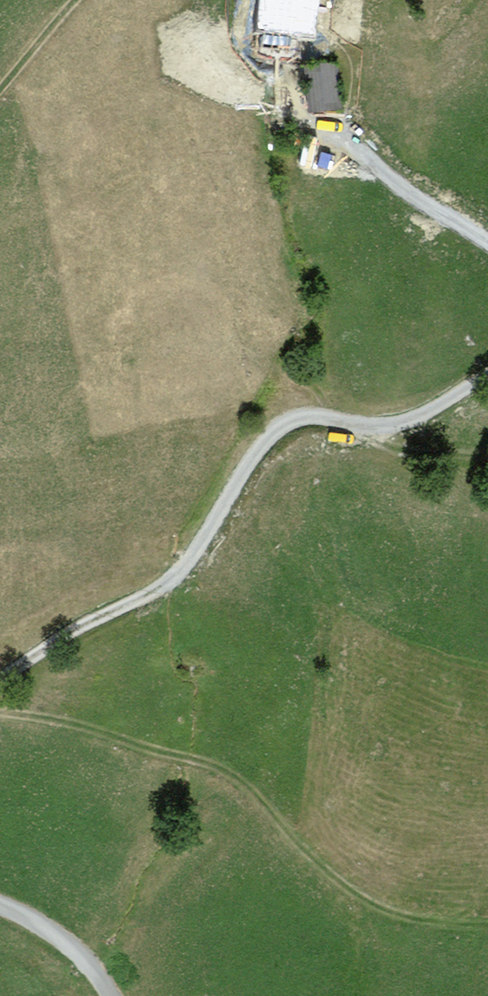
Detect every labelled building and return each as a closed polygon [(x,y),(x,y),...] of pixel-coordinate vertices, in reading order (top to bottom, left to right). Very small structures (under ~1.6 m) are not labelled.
[(337,63),(304,68),(312,115),(345,109),(337,63)]
